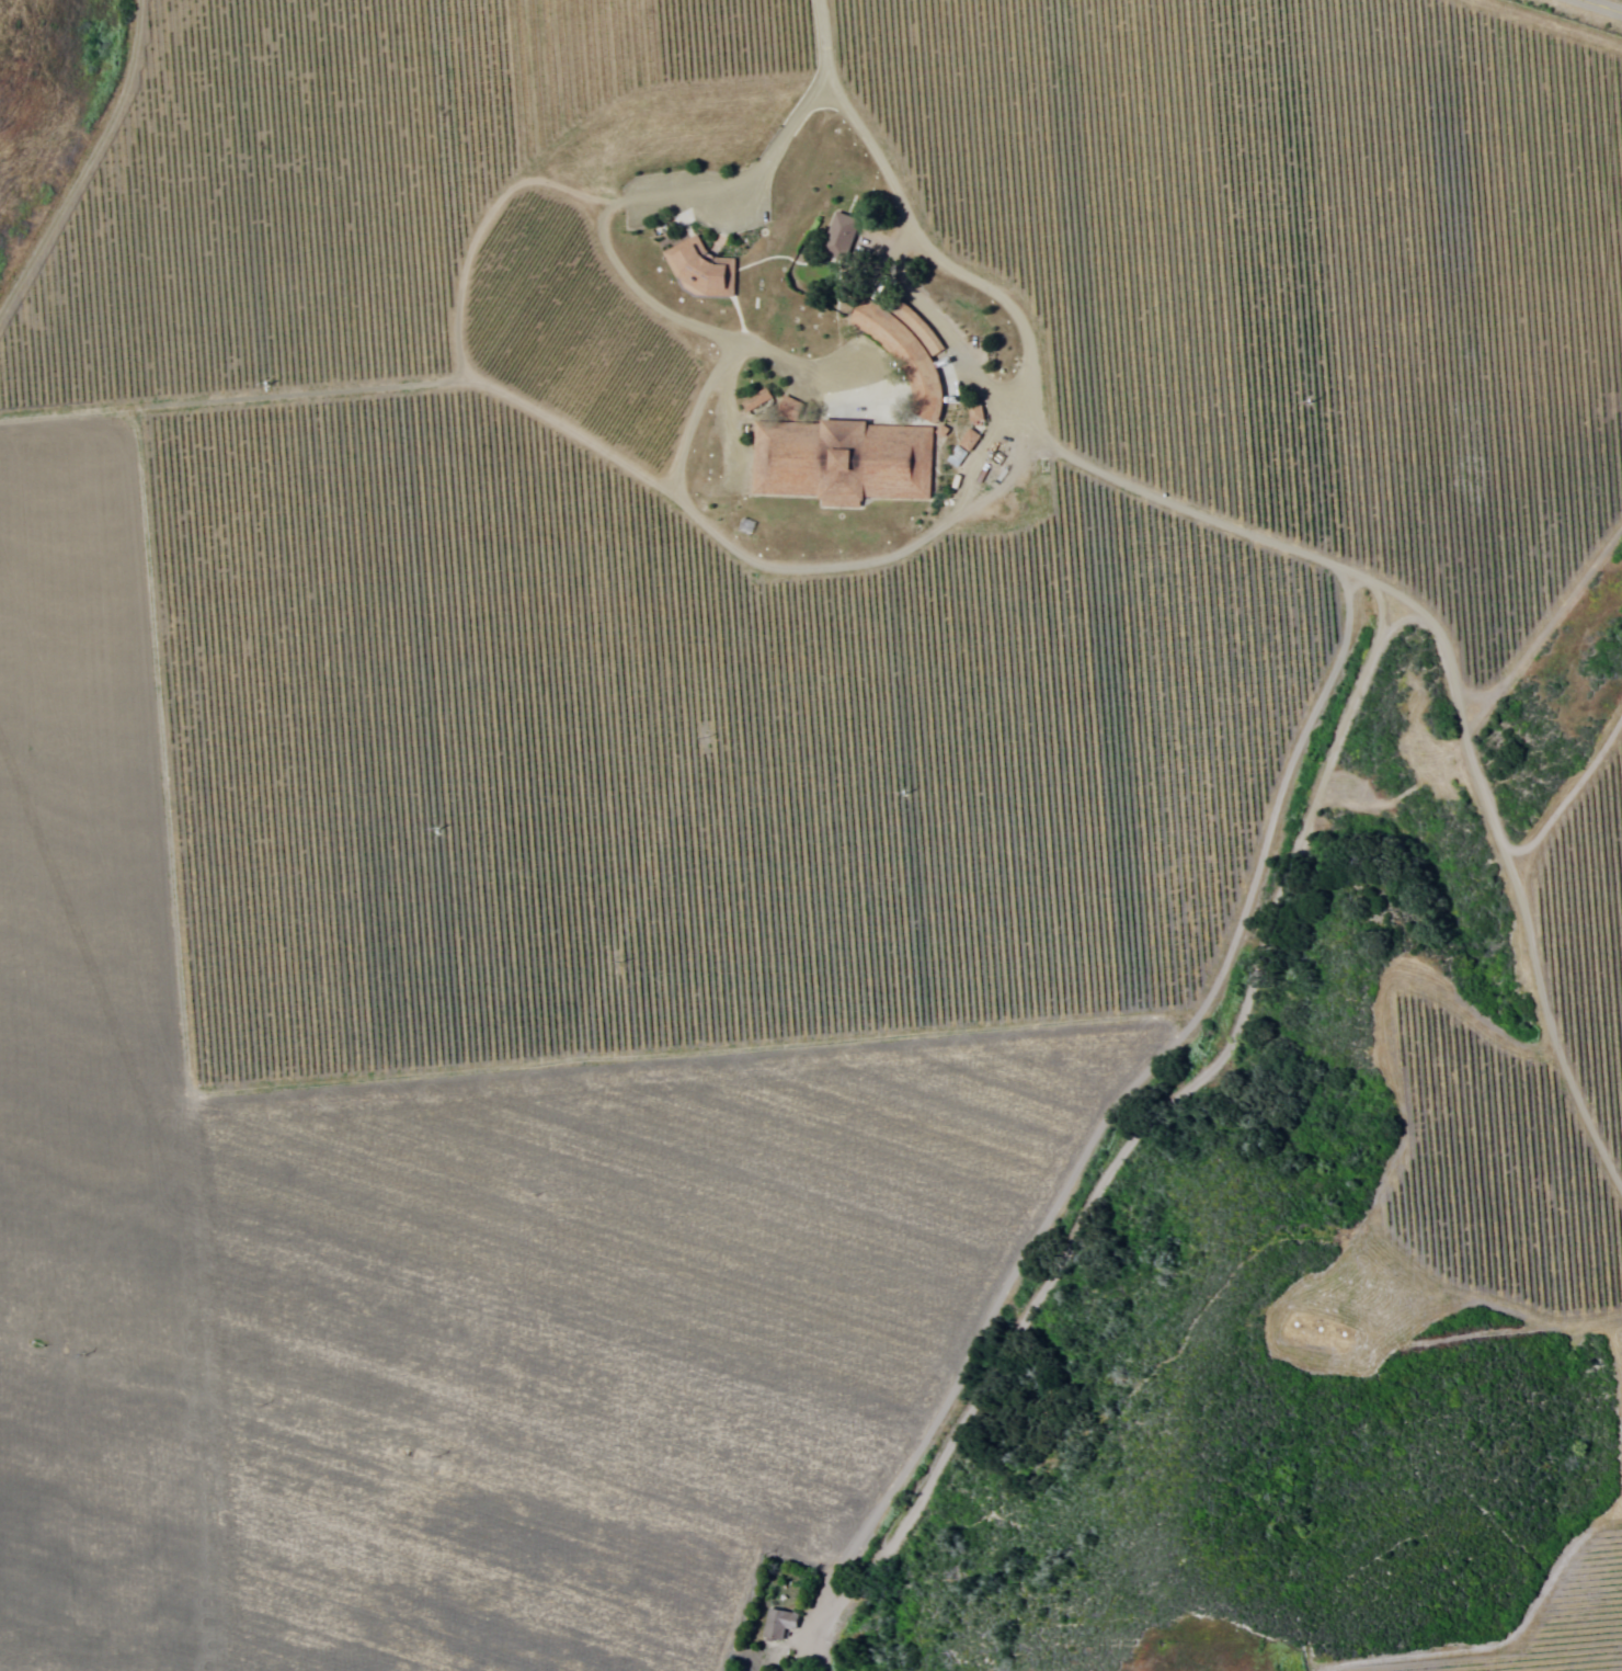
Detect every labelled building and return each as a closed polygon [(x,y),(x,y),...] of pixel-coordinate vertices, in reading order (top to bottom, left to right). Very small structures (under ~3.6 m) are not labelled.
[(843,253),(854,219),(831,211),(820,246),(843,253)] [(660,250),(682,294),(731,295),(732,257),(706,256),(694,233),(660,250)] [(894,299),(883,313),(861,296),(843,319),(895,359),(911,412),(927,424),(939,408),(936,397),(939,394),(927,356),(935,354),(937,350),(930,327),(894,299)] [(770,396),(764,386),(738,402),(744,412),(770,396)] [(772,411),(791,421),(800,403),(781,393),(772,411)] [(979,403),(965,404),(966,421),(979,420),(979,403)] [(751,419),(748,494),(818,496),(818,506),(858,507),(858,498),(927,500),(929,425),(751,419)] [(931,433),(939,437),(945,427),(937,423),(931,433)] [(955,444),(967,451),(977,434),(965,427),(955,444)] [(778,1639),(781,1626),(792,1628),(795,1613),(765,1607),(759,1635),(778,1639)]
